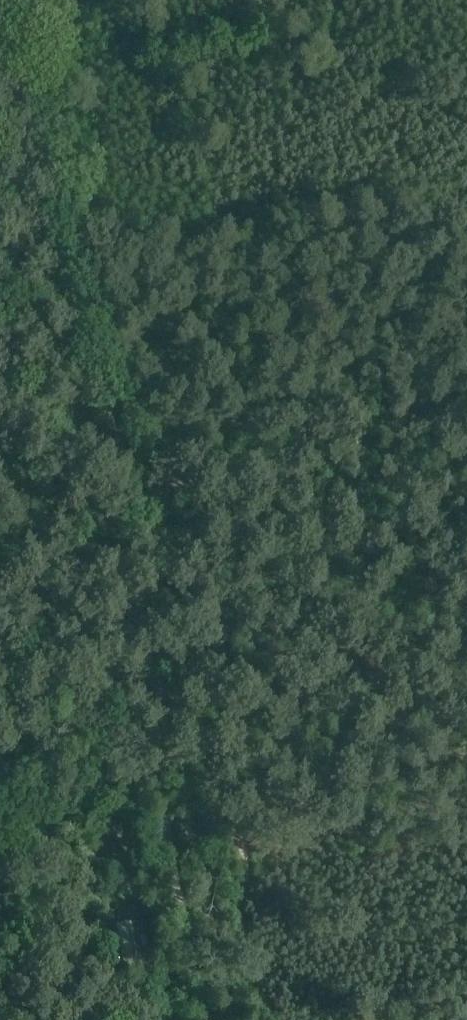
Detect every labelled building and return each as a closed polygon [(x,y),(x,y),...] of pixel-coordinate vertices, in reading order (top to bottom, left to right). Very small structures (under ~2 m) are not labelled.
[(121,974),(140,970),(131,923),(112,927),(121,974)]
